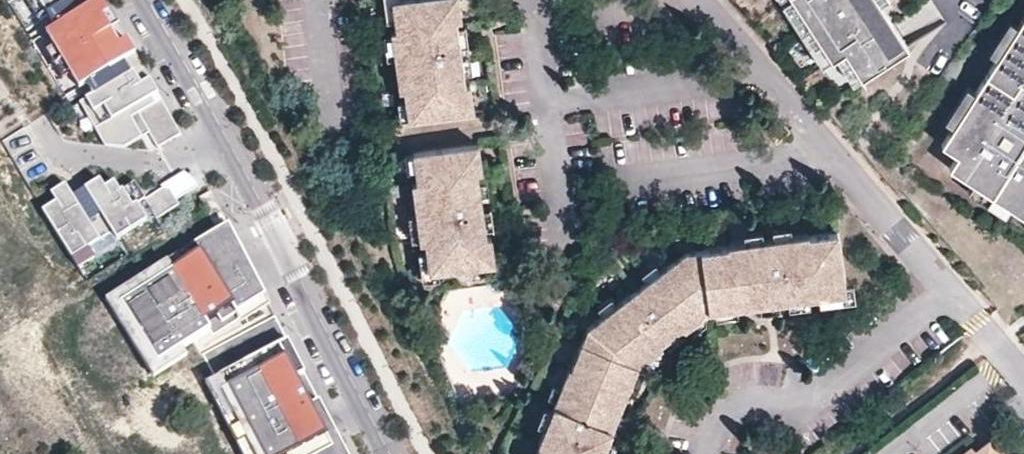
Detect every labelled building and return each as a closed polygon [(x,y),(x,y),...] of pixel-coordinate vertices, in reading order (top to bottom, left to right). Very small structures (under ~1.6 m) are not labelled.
[(36,16),(45,11),(63,0),(26,0),(36,16)] [(107,9),(102,0),(89,0),(51,22),(43,27),(50,41),(42,45),(59,74),(68,69),(75,83),(82,79),(125,54),(117,39),(114,41),(106,27),(98,14),(107,9)] [(89,0),(63,0),(45,11),(51,22),(89,0)] [(475,118),(472,90),(466,90),(465,80),(449,82),(448,72),(463,70),(458,27),(463,27),(459,0),(452,0),(394,8),(398,36),(393,37),(401,97),(407,97),(411,127),(475,118)] [(839,92),(908,47),(881,6),(877,0),(780,0),(839,92)] [(894,18),(903,37),(941,20),(932,1),(894,18)] [(964,102),(1023,140),(1023,8),(964,102)] [(115,22),(107,9),(98,14),(106,27),(115,22)] [(123,36),(117,39),(125,54),(131,51),(123,36)] [(131,51),(125,54),(132,66),(139,79),(145,75),(131,51)] [(132,66),(125,54),(82,79),(88,90),(132,66)] [(132,66),(88,90),(75,97),(100,142),(119,144),(144,129),(153,144),(176,131),(157,96),(150,99),(147,93),(139,79),(132,66)] [(449,82),(465,80),(463,70),(448,72),(449,82)] [(147,93),(154,90),(145,75),(139,79),(147,93)] [(150,99),(157,96),(154,90),(147,93),(150,99)] [(947,142),(964,153),(954,169),(1023,211),(1023,140),(964,102),(947,142)] [(495,270),(492,243),(487,243),(486,232),(470,234),(469,224),(484,222),(479,180),(483,180),(480,152),(415,161),(418,189),(413,189),(421,250),(428,249),(431,280),(495,270)] [(195,188),(184,170),(159,185),(162,188),(146,198),(157,216),(178,204),(175,200),(195,188)] [(116,236),(146,218),(136,202),(144,196),(134,179),(120,187),(114,177),(105,183),(100,175),(73,192),(66,180),(51,189),(57,198),(43,207),(78,266),(96,255),(90,245),(113,231),(116,236)] [(265,298),(226,221),(102,295),(150,373),(265,298)] [(470,234),(486,232),(484,222),(469,224),(470,234)] [(610,423),(602,420),(606,412),(613,415),(640,353),(657,338),(677,323),(695,309),(756,301),(774,299),(842,290),(834,229),(805,233),(805,231),(725,241),(725,244),(683,249),(585,324),(568,367),(565,367),(535,440),(538,441),(533,453),(598,453),(610,423)] [(774,299),(756,301),(757,309),(774,307),(774,299)] [(695,309),(677,323),(680,328),(697,316),(695,309)] [(284,337),(199,376),(240,453),(345,453),(284,337)] [(657,338),(640,353),(645,356),(661,343),(657,338)] [(602,420),(610,423),(613,415),(606,412),(602,420)] [(986,446),(975,453),(992,453),(986,446)]
